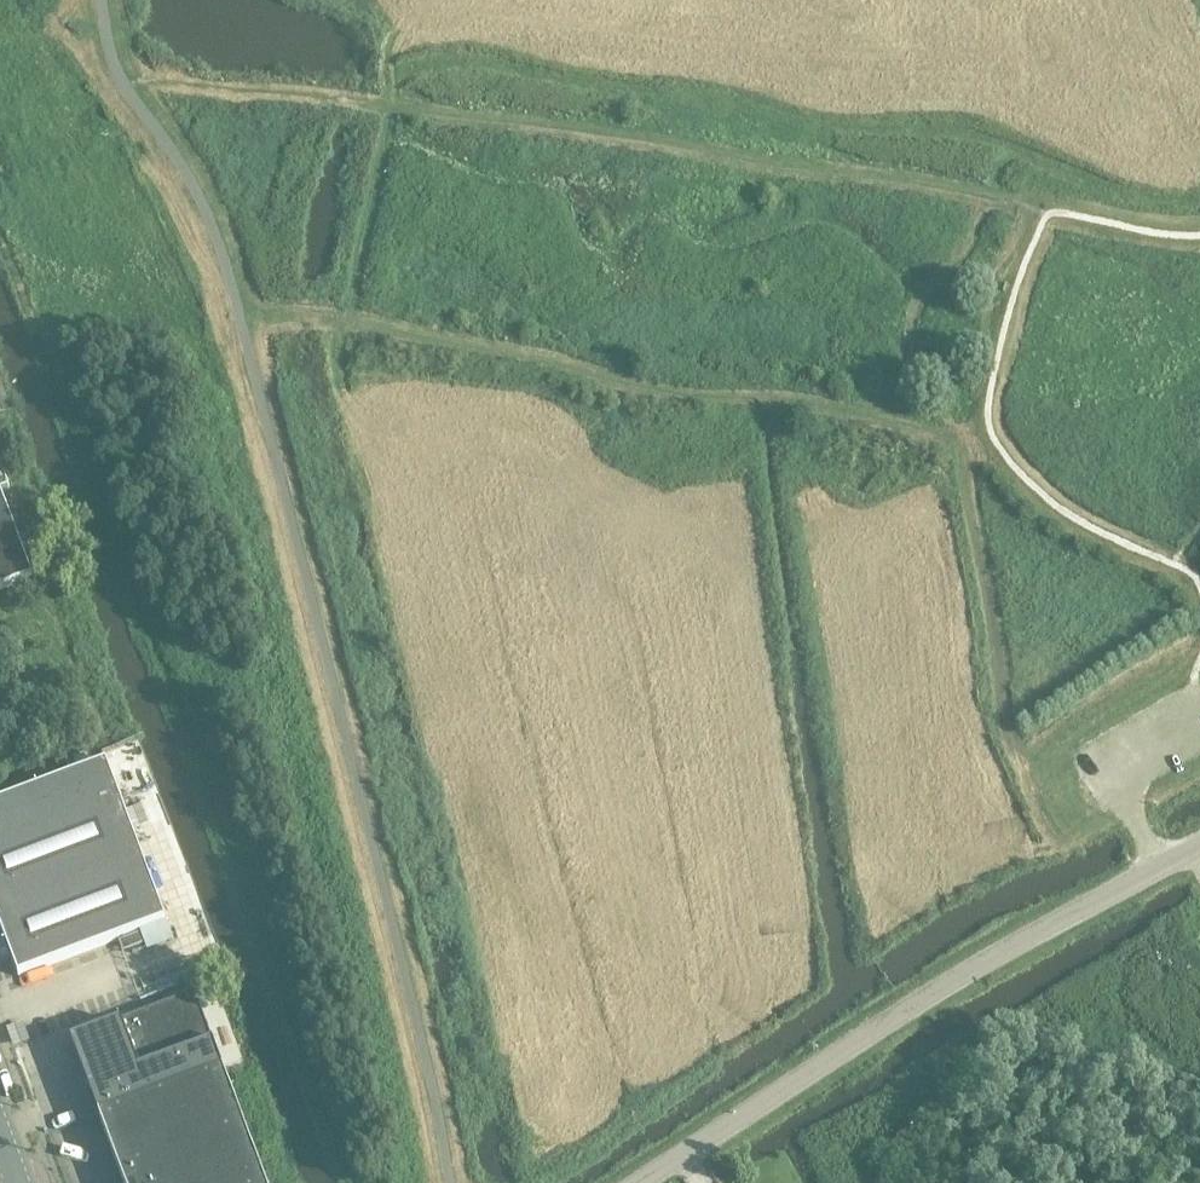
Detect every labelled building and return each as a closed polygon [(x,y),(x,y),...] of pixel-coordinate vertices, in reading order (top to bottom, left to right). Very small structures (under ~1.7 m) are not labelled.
[(14,531),(0,493),(0,537),(14,531)] [(0,537),(0,588),(31,576),(14,531),(0,537)] [(106,763),(0,802),(0,928),(18,976),(139,931),(165,921),(106,763)] [(173,941),(165,921),(139,931),(147,952),(173,941)] [(194,995),(70,1041),(99,1117),(222,1070),(194,995)] [(99,1117),(124,1182),(265,1182),(222,1070),(99,1117)]
